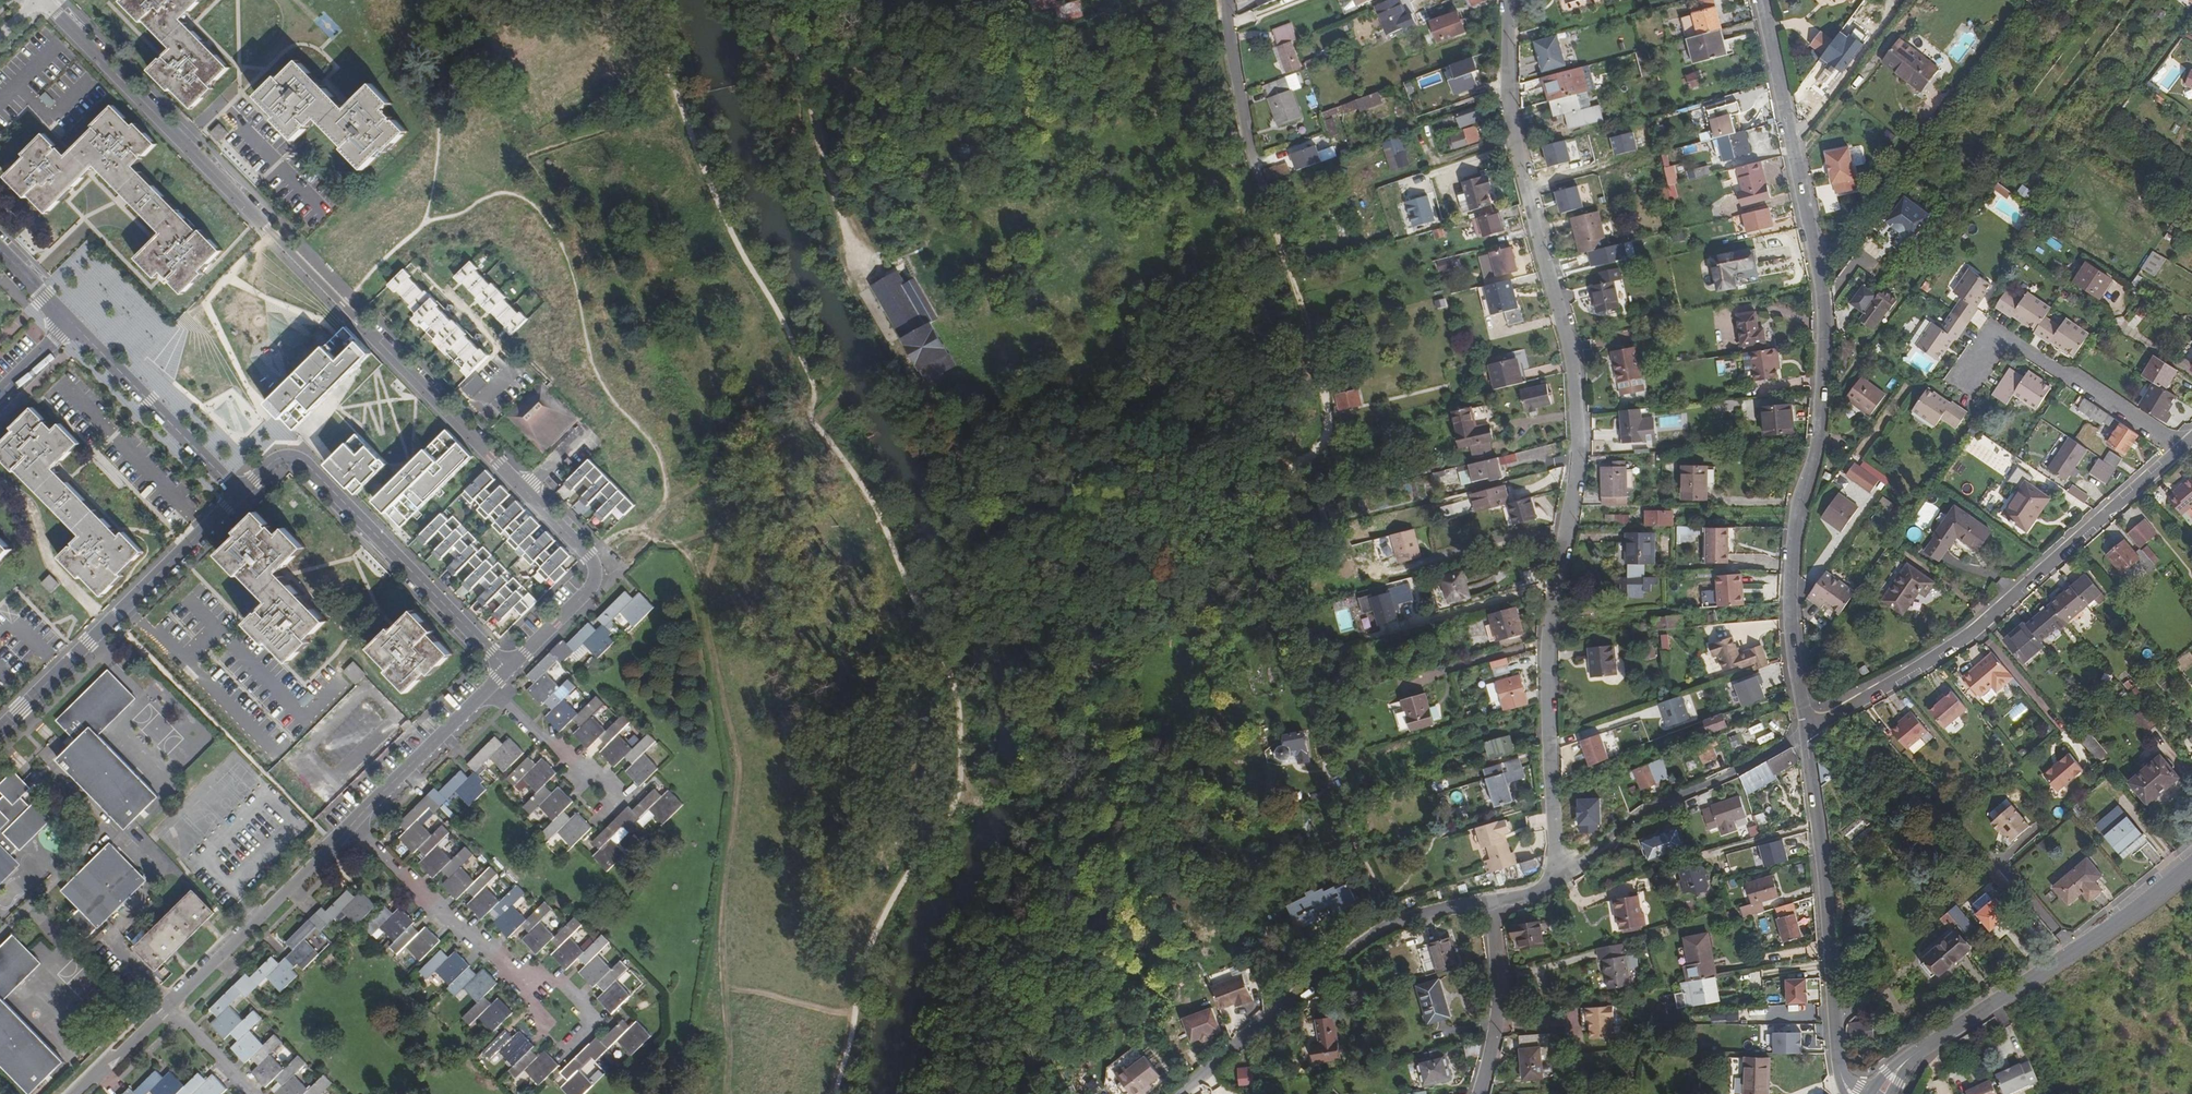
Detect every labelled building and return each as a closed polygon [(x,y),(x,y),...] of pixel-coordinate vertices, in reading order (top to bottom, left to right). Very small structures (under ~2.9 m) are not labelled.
[(123,2),(144,23),(145,21),(150,25),(173,49),(165,56),(162,59),(151,68),(172,91),(174,89),(194,109),(216,90),(212,86),(231,67),(183,19),(203,0),(124,0),(123,2)] [(1077,0),(1074,0),(1064,4),(1062,0),(1033,0),(1037,11),(1059,4),(1062,10),(1064,9),(1069,19),(1086,12),(1081,1),(1078,2),(1077,0)] [(1280,0),(1257,0),(1260,8),(1280,0)] [(1402,0),(1393,0),(1377,7),(1389,36),(1416,25),(1412,16),(1409,17),(1402,0)] [(1473,9),(1488,3),(1486,0),(1469,0),(1473,9)] [(1751,10),(1750,7),(1717,16),(1718,19),(1751,10)] [(1718,30),(1721,29),(1718,19),(1717,16),(1715,8),(1693,14),(1699,35),(1718,30)] [(2166,14),(2159,9),(2154,15),(2162,20),(2166,14)] [(1465,31),(1458,12),(1431,23),(1439,42),(1465,31)] [(1280,48),(1292,43),(1297,41),(1290,25),(1274,32),(1280,48)] [(1724,55),(1722,45),(1721,41),(1718,30),(1699,35),(1691,37),(1698,62),(1724,55)] [(1825,53),(1835,40),(1822,30),(1812,43),(1825,53)] [(1730,43),(1758,35),(1757,31),(1724,40),(1721,41),(1722,45),(1730,43)] [(1544,71),(1566,65),(1558,35),(1536,41),(1544,71)] [(1835,40),(1825,53),(1824,55),(1838,65),(1854,45),(1839,35),(1835,40)] [(1900,41),(1883,64),(1921,93),(1938,70),(1900,41)] [(1292,43),(1280,48),(1290,72),(1301,67),(1292,43)] [(1732,53),(1730,43),(1722,45),(1724,55),(1732,53)] [(1308,70),(1334,59),(1331,53),(1306,63),(1308,70)] [(1456,93),(1478,85),(1474,72),(1478,70),(1473,56),(1451,64),(1456,77),(1450,80),(1456,93)] [(348,109),(301,60),(282,78),(280,77),(259,97),(279,118),(277,120),(297,141),(308,130),(307,128),(310,126),(311,127),(319,119),(347,147),(345,149),(365,170),(385,150),(388,153),(409,132),(398,120),(396,122),(393,119),(395,117),(387,110),(393,103),(374,84),(348,109)] [(1577,94),(1588,91),(1582,67),(1544,77),(1546,86),(1533,89),(1534,93),(1543,92),(1545,102),(1550,100),(1577,94)] [(1697,72),(1687,76),(1692,90),(1703,86),(1697,72)] [(1274,110),(1295,102),(1288,83),(1267,91),(1274,110)] [(1381,102),(1377,92),(1343,104),(1346,113),(1361,108),(1362,109),(1381,102)] [(47,93),(42,96),(49,107),(54,104),(47,93)] [(1577,94),(1550,100),(1554,116),(1566,113),(1570,129),(1603,121),(1599,105),(1580,110),(1577,94)] [(1303,117),(1297,101),(1295,102),(1274,110),(1272,111),(1278,127),(1303,117)] [(1719,138),(1743,132),(1737,114),(1740,113),(1737,101),(1727,104),(1726,101),(1717,103),(1718,107),(1708,110),(1717,138),(1719,138)] [(135,126),(114,106),(94,126),(96,128),(68,156),(61,148),(60,149),(56,146),(58,145),(46,133),(25,154),(27,157),(7,177),(10,180),(28,198),(30,196),(49,214),(69,193),(96,166),(125,195),(128,198),(163,233),(138,259),(157,278),(163,272),(165,274),(171,280),(172,279),(174,282),(173,283),(185,295),(206,273),(203,271),(213,261),(223,251),(203,230),(201,231),(145,175),(136,166),(144,159),(142,157),(145,154),(147,156),(158,145),(137,124),(135,126)] [(1337,106),(1322,112),(1324,118),(1339,113),(1337,106)] [(1486,115),(1483,106),(1471,111),(1470,109),(1455,114),(1459,126),(1475,121),(1474,119),(1486,115)] [(587,121),(582,112),(568,119),(573,129),(587,121)] [(1334,118),(1325,121),(1329,132),(1331,137),(1340,134),(1334,118)] [(229,133),(220,125),(211,134),(220,142),(229,133)] [(1481,140),(1477,126),(1465,130),(1466,132),(1456,135),(1459,147),(1481,140)] [(1700,134),(1702,141),(1713,139),(1711,131),(1700,134)] [(1751,153),(1745,131),(1743,132),(1719,138),(1721,148),(1733,145),(1735,157),(1751,153)] [(1614,138),(1617,152),(1635,149),(1632,134),(1614,138)] [(1391,170),(1408,165),(1400,137),(1382,143),(1391,170)] [(1507,153),(1505,144),(1487,150),(1490,158),(1507,153)] [(1846,145),(1824,151),(1833,184),(1835,184),(1837,195),(1859,188),(1846,145)] [(1297,171),(1321,162),(1315,146),(1291,155),(1297,171)] [(1599,157),(1597,148),(1566,155),(1567,165),(1599,157)] [(1332,149),(1322,152),(1324,159),(1334,156),(1332,149)] [(1463,161),(1448,165),(1450,172),(1465,169),(1463,161)] [(1766,176),(1762,161),(1738,167),(1744,191),(1740,192),(1742,205),(1772,197),(1769,184),(1767,184),(1765,185),(1764,177),(1766,176)] [(1268,181),(1289,173),(1286,164),(1276,168),(1275,166),(1264,170),(1268,181)] [(1711,174),(1709,165),(1695,169),(1697,178),(1711,174)] [(1670,185),(1679,183),(1674,166),(1666,168),(1670,185)] [(1551,183),(1566,181),(1565,172),(1550,174),(1551,183)] [(1485,214),(1494,212),(1488,191),(1486,186),(1492,184),(1489,174),(1464,182),(1467,193),(1463,195),(1468,212),(1483,208),(1485,214)] [(2023,185),(2017,193),(2027,200),(2033,192),(2023,185)] [(1557,192),(1562,214),(1587,209),(1582,186),(1557,192)] [(2011,193),(2001,186),(1997,191),(2007,199),(2011,193)] [(1417,205),(1413,189),(1403,192),(1407,208),(1417,205)] [(1906,197),(1887,222),(1911,241),(1931,216),(1906,197)] [(1320,220),(1338,214),(1334,200),(1326,203),(1328,211),(1318,214),(1320,220)] [(1773,226),(1769,208),(1745,214),(1749,232),(1773,226)] [(1583,253),(1608,248),(1599,210),(1576,216),(1582,243),(1581,243),(1583,253)] [(1504,229),(1499,212),(1479,217),(1485,236),(1504,229)] [(1442,227),(1434,230),(1437,238),(1444,236),(1442,227)] [(2052,239),(2048,245),(2057,251),(2061,245),(2052,239)] [(1517,270),(1512,248),(1480,256),(1486,277),(1517,270)] [(1752,266),(1748,250),(1712,257),(1719,289),(1735,286),(1732,273),(1734,269),(1752,266)] [(2154,277),(2166,260),(2154,252),(2142,269),(2154,277)] [(1454,268),(1452,259),(1439,261),(1441,271),(1454,268)] [(480,267),(473,260),(457,276),(461,281),(463,279),(483,299),(481,301),(490,310),(491,308),(511,329),(509,330),(514,334),(530,318),(523,311),(521,313),(507,298),(509,296),(495,282),(493,284),(478,269),(480,267)] [(2113,281),(2086,263),(2074,282),(2100,300),(2113,281)] [(1622,280),(1620,267),(1601,272),(1603,284),(1593,286),(1598,312),(1619,308),(1614,281),(1622,280)] [(407,268),(390,284),(397,292),(399,290),(414,304),(412,306),(419,313),(413,319),(420,326),(422,324),(437,339),(435,341),(448,355),(450,353),(465,368),(463,370),(470,377),(492,355),(485,348),(483,350),(469,335),(470,333),(457,319),(455,321),(441,306),(442,304),(431,293),(429,294),(410,274),(411,272),(407,268)] [(894,328),(929,308),(913,281),(904,287),(901,281),(903,279),(900,274),(897,275),(895,270),(869,286),(894,328)] [(1951,317),(1966,327),(1978,311),(1975,309),(1991,286),(1971,271),(1955,294),(1963,299),(1951,317)] [(1328,280),(1328,272),(1318,272),(1318,280),(1328,280)] [(1498,312),(1516,308),(1512,290),(1513,289),(1510,279),(1485,286),(1487,295),(1489,295),(1493,314),(1498,312)] [(1890,310),(1897,301),(1886,292),(1883,295),(1881,293),(1861,320),(1873,330),(1889,310),(1890,310)] [(2035,331),(2045,318),(2050,311),(2027,295),(2022,303),(2006,293),(1995,308),(2011,319),(2013,316),(2035,331)] [(2157,303),(2147,296),(2136,314),(2146,321),(2157,303)] [(1435,301),(1436,309),(1447,307),(1446,299),(1435,301)] [(1500,321),(1522,316),(1519,307),(1516,308),(1498,312),(1500,321)] [(929,308),(894,328),(925,383),(960,363),(929,308)] [(1761,330),(1758,313),(1740,316),(1745,346),(1769,342),(1767,329),(1761,330)] [(1523,320),(1522,316),(1500,321),(1501,325),(1523,320)] [(1956,341),(1966,327),(1951,317),(1942,330),(1934,324),(1933,326),(1923,339),(1917,347),(1937,361),(1953,339),(1956,341)] [(2045,318),(2035,331),(2033,334),(2049,345),(2051,342),(2074,358),(2089,337),(2065,321),(2060,329),(2045,318)] [(1923,339),(1933,326),(1930,323),(1931,322),(1927,319),(1916,335),(1923,339)] [(291,382),(269,404),(296,431),(333,395),(360,368),(375,353),(348,326),(347,327),(339,335),(335,339),(291,382)] [(1781,358),(1778,346),(1745,351),(1745,356),(1747,356),(1749,365),(1747,365),(1748,371),(1749,371),(1752,371),(1752,370),(1756,369),(1758,380),(1780,377),(1779,366),(1778,359),(1781,358)] [(1642,377),(1636,347),(1612,351),(1617,382),(1642,377)] [(360,368),(333,395),(343,405),(373,376),(380,369),(384,365),(386,364),(375,353),(360,368)] [(2142,377),(2154,384),(2165,391),(2177,371),(2154,357),(2142,377)] [(1495,389),(1522,383),(1517,358),(1490,364),(1495,389)] [(2026,379),(2011,370),(1993,397),(2007,406),(2015,395),(2038,411),(2052,391),(2029,375),(2026,379)] [(490,383),(480,373),(464,389),(474,399),(490,383)] [(1642,377),(1617,382),(1620,394),(1644,389),(1642,377)] [(1862,378),(1853,391),(1859,395),(1853,404),(1869,417),(1885,395),(1862,378)] [(2165,391),(2154,384),(2139,409),(2165,425),(2170,416),(2166,413),(2176,397),(2165,391)] [(510,417),(542,450),(575,418),(543,385),(510,417)] [(1525,411),(1528,411),(1534,410),(1551,405),(1546,385),(1520,391),(1525,411)] [(1364,418),(1357,389),(1334,394),(1340,423),(1364,418)] [(1950,405),(1929,390),(1915,410),(1938,425),(1942,419),(1957,429),(1967,414),(1952,403),(1950,405)] [(1741,407),(1741,399),(1719,402),(1720,410),(1741,407)] [(2114,420),(2085,399),(2078,409),(2102,427),(2104,424),(2109,428),(2114,420)] [(1794,433),(1792,405),(1762,408),(1764,436),(1794,433)] [(34,408),(13,428),(16,431),(0,446),(0,456),(15,471),(17,469),(55,507),(83,535),(75,543),(76,545),(74,546),(73,545),(61,557),(72,568),(82,578),(84,575),(104,596),(125,575),(123,573),(147,549),(127,529),(121,535),(55,468),(60,463),(81,443),(62,424),(56,430),(48,422),(47,423),(44,420),(45,419),(34,408)] [(1476,428),(1471,409),(1454,412),(1461,446),(1493,439),(1490,425),(1476,428)] [(1641,410),(1621,411),(1623,443),(1652,441),(1651,424),(1642,425),(1641,410)] [(2087,422),(2075,440),(2097,454),(2105,442),(2093,434),(2096,429),(2087,422)] [(2138,437),(2121,425),(2108,444),(2126,456),(2138,437)] [(476,456),(450,429),(419,459),(375,502),(401,528),(476,456)] [(389,464),(360,434),(329,464),(359,494),(362,491),(389,464)] [(2066,482),(2087,451),(2069,439),(2048,470),(2066,482)] [(1970,452),(1999,473),(2007,463),(1978,441),(1970,452)] [(2122,460),(2109,452),(2103,461),(2116,469),(2122,460)] [(1518,462),(1516,453),(1459,467),(1463,484),(1489,478),(1490,481),(1503,478),(1500,466),(1518,462)] [(589,475),(597,484),(608,474),(592,458),(567,482),(575,490),(589,475)] [(1601,468),(1602,506),(1626,506),(1625,489),(1632,489),(1631,470),(1625,470),(1625,463),(1612,463),(1612,467),(1601,468)] [(1846,476),(1850,479),(1858,467),(1855,465),(1846,476)] [(1706,499),(1706,467),(1684,467),(1684,499),(1706,499)] [(1858,467),(1850,479),(1870,494),(1879,482),(1858,467)] [(489,488),(498,479),(489,469),(464,494),(473,503),(477,499),(483,505),(495,494),(489,488)] [(1435,474),(1437,486),(1459,482),(1457,469),(1435,474)] [(604,491),(613,499),(623,489),(608,474),(597,484),(583,498),(590,505),(604,491)] [(2181,515),(2190,508),(2191,506),(2191,480),(2175,494),(2176,496),(2169,501),(2181,515)] [(2049,500),(2025,483),(2013,501),(2016,503),(2006,518),(2027,532),(2049,500)] [(504,504),(514,494),(504,485),(479,510),(488,519),(492,515),(498,521),(510,510),(504,504)] [(1471,494),(1476,513),(1511,504),(1506,485),(1471,494)] [(2090,498),(2072,486),(2068,493),(2085,505),(2090,498)] [(620,506),(628,514),(638,504),(623,489),(613,499),(598,513),(605,521),(620,506)] [(1842,533),(1858,509),(1839,495),(1822,518),(1842,533)] [(1537,519),(1532,498),(1511,504),(1516,524),(1537,519)] [(519,519),(529,509),(520,500),(494,525),(503,534),(508,530),(514,536),(525,525),(519,519)] [(1882,501),(1883,511),(1892,511),(1892,501),(1882,501)] [(1936,537),(1949,546),(1951,547),(1958,537),(1979,550),(1991,533),(1955,507),(1935,536),(1936,537)] [(2190,508),(2181,515),(2188,524),(2191,521),(2191,511),(2190,508)] [(285,568),(306,547),(287,528),(281,534),(274,526),(272,527),(270,525),(271,524),(259,511),(238,532),(240,535),(220,554),(240,575),(242,573),(248,579),(270,601),(263,609),(264,610),(261,613),(260,611),(248,623),(268,644),(271,642),(291,662),(312,642),(310,639),(329,621),(308,600),(281,572),(285,568)] [(1646,526),(1673,526),(1672,513),(1647,512),(1646,526)] [(442,530),(450,538),(460,528),(464,524),(456,515),(452,520),(445,513),(420,537),(428,544),(442,530)] [(534,534),(544,525),(535,515),(509,540),(519,550),(523,546),(529,552),(540,540),(534,534)] [(1615,522),(1615,525),(1628,525),(1629,515),(1606,515),(1606,522),(1615,522)] [(2138,526),(2151,540),(2157,534),(2144,520),(2138,526)] [(2151,540),(2138,526),(2128,535),(2141,549),(2151,540)] [(1699,527),(1679,527),(1679,535),(1699,535),(1699,527)] [(480,539),(471,531),(467,535),(460,528),(450,538),(435,553),(443,560),(457,546),(465,554),(475,544),(480,539)] [(1706,563),(1727,563),(1727,528),(1706,528),(1706,563)] [(1421,557),(1413,530),(1391,535),(1399,564),(1421,557)] [(549,550),(559,540),(550,531),(525,556),(534,565),(538,561),(544,567),(555,556),(549,550)] [(1654,564),(1655,533),(1627,533),(1626,563),(1628,563),(1628,577),(1616,577),(1616,584),(1622,584),(1622,591),(1629,591),(1630,595),(1645,596),(1645,591),(1652,592),(1652,585),(1658,585),(1658,577),(1647,577),(1647,564),(1654,564)] [(14,548),(0,534),(0,562),(14,548)] [(1949,546),(1936,537),(1928,547),(1942,557),(1949,546)] [(2125,541),(2108,556),(2122,573),(2139,558),(2125,541)] [(472,561),(480,569),(490,559),(495,555),(486,546),(482,550),(475,544),(465,554),(451,568),(458,575),(472,561)] [(564,565),(574,555),(565,546),(540,571),(549,580),(553,576),(559,582),(570,571),(564,565)] [(510,570),(502,562),(497,566),(490,559),(480,569),(466,583),(473,590),(488,576),(495,584),(506,574),(510,570)] [(1935,584),(1908,566),(1883,601),(1904,615),(1919,593),(1925,597),(1935,584)] [(1469,597),(1463,571),(1443,576),(1449,602),(1469,597)] [(1532,571),(1523,573),(1527,584),(1536,581),(1532,571)] [(1855,594),(1826,573),(1808,599),(1823,610),(1827,604),(1841,614),(1855,595),(1855,594)] [(512,581),(506,574),(495,584),(481,599),(488,606),(503,592),(511,600),(521,590),(525,585),(517,577),(512,581)] [(1716,576),(1718,607),(1739,605),(1738,588),(1741,589),(1740,574),(1716,576)] [(43,583),(52,592),(60,585),(51,575),(43,583)] [(2086,576),(2072,587),(2087,605),(2101,593),(2086,576)] [(2067,622),(2087,605),(2072,587),(2052,604),(2067,622)] [(540,601),(532,592),(528,597),(521,590),(511,600),(496,614),(503,621),(518,607),(526,615),(540,601)] [(655,607),(640,592),(634,598),(625,591),(598,617),(603,623),(610,630),(616,624),(612,620),(621,612),(635,627),(655,607)] [(1380,625),(1399,620),(1391,592),(1372,597),(1371,594),(1359,598),(1364,614),(1376,611),(1380,625)] [(488,608),(494,613),(502,606),(496,600),(488,608)] [(2067,622),(2052,604),(2027,625),(2028,627),(2041,642),(2058,628),(2061,631),(2069,624),(2067,622)] [(1524,632),(1516,606),(1490,614),(1498,640),(1524,632)] [(390,672),(411,692),(430,672),(433,675),(454,654),(434,634),(437,630),(416,610),(400,626),(396,630),(393,628),(372,648),(392,669),(390,672)] [(1655,618),(1655,630),(1682,628),(1681,617),(1655,618)] [(610,636),(613,633),(610,630),(603,623),(597,629),(589,622),(567,643),(563,639),(557,646),(569,658),(584,643),(598,658),(615,641),(610,636)] [(1633,625),(1634,632),(1646,631),(1646,624),(1633,625)] [(2044,646),(2041,642),(2028,627),(2008,644),(2024,663),(2044,646)] [(1743,669),(1753,665),(1749,653),(1740,656),(1734,637),(1711,645),(1715,657),(1721,655),(1726,672),(1742,666),(1743,669)] [(1617,675),(1614,645),(1589,647),(1592,678),(1617,675)] [(561,687),(547,672),(558,661),(563,665),(569,658),(557,646),(528,675),(535,682),(527,690),(542,705),(545,702),(561,687)] [(1753,672),(1769,666),(1763,648),(1752,652),(1756,664),(1757,666),(1752,668),(1753,672)] [(2014,678),(1992,653),(1963,678),(1979,697),(1980,697),(1992,687),(1996,692),(2014,678)] [(1493,666),(1510,663),(1508,657),(1492,660),(1493,666)] [(355,682),(357,683),(366,674),(354,663),(344,672),(355,682)] [(1496,675),(1506,673),(1504,665),(1494,668),(1496,675)] [(58,760),(125,829),(158,797),(98,735),(135,698),(108,670),(80,698),(58,720),(77,740),(58,760)] [(1505,710),(1529,703),(1520,675),(1487,685),(1492,702),(1502,700),(1505,710)] [(1735,685),(1743,707),(1765,699),(1760,685),(1763,684),(1760,676),(1735,685)] [(579,713),(565,699),(577,687),(569,678),(561,687),(545,702),(553,709),(546,716),(561,731),(573,719),(579,713)] [(2129,690),(2137,685),(2133,678),(2124,684),(2129,690)] [(1997,693),(1996,692),(1992,687),(1980,697),(1985,703),(1989,703),(1995,698),(1997,693)] [(1950,690),(1943,696),(1945,699),(1939,704),(1930,713),(1944,729),(1966,710),(1950,690)] [(1412,732),(1435,725),(1425,693),(1402,700),(1412,732)] [(2094,705),(2101,699),(2097,693),(2090,699),(2094,705)] [(607,730),(592,716),(605,704),(597,696),(591,701),(579,713),(573,719),(581,727),(574,733),(588,748),(600,737),(607,730)] [(1668,727),(1689,719),(1681,696),(1660,703),(1668,727)] [(1937,701),(1939,704),(1945,699),(1943,696),(1937,701)] [(2076,697),(2070,703),(2081,716),(2088,710),(2076,697)] [(2155,725),(2143,711),(2134,718),(2146,732),(2155,725)] [(1878,730),(1863,712),(1853,718),(1869,737),(1878,730)] [(633,749),(619,734),(631,721),(624,713),(619,718),(607,730),(600,737),(607,745),(601,752),(615,767),(625,756),(633,749)] [(1910,713),(1904,719),(1905,720),(1900,725),(1892,733),(1907,750),(1927,733),(1910,713)] [(1726,726),(1722,714),(1706,721),(1707,725),(1700,728),(1703,735),(1726,726)] [(1750,727),(1752,734),(1765,729),(1762,722),(1750,727)] [(659,768),(645,753),(656,741),(649,733),(646,736),(633,749),(625,756),(633,764),(626,771),(641,786),(659,768)] [(1308,761),(1303,733),(1285,736),(1286,745),(1281,746),(1278,752),(1279,756),(1284,759),(1289,759),(1291,754),(1299,754),(1300,762),(1308,761)] [(1591,764),(1609,758),(1601,734),(1582,740),(1591,764)] [(1726,738),(1731,747),(1739,744),(1735,734),(1726,738)] [(524,752),(510,737),(503,743),(496,736),(468,764),(475,771),(480,776),(486,769),(482,765),(490,757),(505,772),(524,752)] [(1490,760),(1515,753),(1509,736),(1485,743),(1490,760)] [(2092,736),(2083,744),(2101,762),(2109,753),(2092,736)] [(1694,748),(1700,763),(1714,757),(1710,746),(1715,744),(1713,737),(1704,741),(1705,744),(1694,748)] [(1792,748),(1745,774),(1749,783),(1773,770),(1775,773),(1798,760),(1792,748)] [(2055,768),(2044,777),(2059,793),(2084,772),(2070,755),(2059,764),(2060,766),(2056,769),(2055,768)] [(557,773),(543,758),(536,764),(529,757),(507,778),(515,786),(523,778),(537,792),(545,785),(557,773)] [(2161,757),(2131,782),(2148,804),(2179,778),(2161,757)] [(1525,778),(1519,758),(1484,769),(1496,807),(1514,801),(1508,783),(1525,778)] [(1822,787),(1829,782),(1834,778),(1819,760),(1822,787)] [(1652,762),(1625,774),(1633,793),(1660,781),(1652,762)] [(482,783),(485,781),(480,776),(475,771),(468,777),(461,770),(440,792),(436,788),(429,794),(441,806),(443,804),(457,791),(470,805),(487,788),(482,783)] [(14,772),(12,774),(0,786),(0,790),(5,795),(0,800),(0,881),(16,865),(8,857),(17,847),(20,850),(51,818),(35,802),(30,807),(20,797),(29,788),(23,782),(14,772)] [(1842,788),(1834,778),(1829,782),(1838,792),(1842,788)] [(574,801),(559,786),(553,792),(545,785),(537,792),(525,804),(523,806),(531,814),(539,806),(554,821),(564,811),(574,801)] [(684,805),(669,789),(663,795),(655,788),(649,794),(633,810),(629,806),(623,812),(634,824),(638,821),(649,809),(664,824),(684,805)] [(432,835),(418,820),(430,808),(435,812),(441,806),(429,794),(399,823),(407,831),(399,838),(414,853),(419,848),(432,835)] [(1712,806),(1712,807),(1704,810),(1709,829),(1719,827),(1722,835),(1738,830),(1734,820),(1746,816),(1740,796),(1712,806)] [(1601,797),(1579,797),(1580,833),(1602,832),(1601,797)] [(2001,830),(2006,836),(2012,842),(2030,826),(2012,806),(1991,823),(1999,832),(2001,830)] [(1612,823),(1623,814),(1617,808),(1607,817),(1612,823)] [(2098,826),(2124,857),(2146,839),(2119,808),(2098,826)] [(592,827),(577,812),(571,818),(564,811),(554,821),(542,833),(549,841),(558,833),(572,847),(592,827)] [(626,853),(612,838),(624,826),(628,830),(634,824),(623,812),(593,842),(600,849),(593,856),(607,871),(626,853)] [(1764,812),(1757,815),(1761,824),(1768,821),(1764,812)] [(1872,823),(1865,814),(1844,832),(1851,840),(1872,823)] [(1498,822),(1477,828),(1483,848),(1487,847),(1491,859),(1484,861),(1488,873),(1516,865),(1513,853),(1510,853),(1506,841),(1504,841),(1502,834),(1504,833),(1510,832),(1506,821),(1499,823),(1498,822)] [(442,869),(452,859),(438,845),(451,832),(443,824),(432,835),(419,848),(426,856),(419,863),(434,877),(442,869)] [(1750,828),(1754,838),(1761,836),(1758,827),(1750,828)] [(1685,847),(1679,828),(1643,841),(1649,860),(1685,847)] [(1766,866),(1788,861),(1783,840),(1760,846),(1766,866)] [(145,879),(111,844),(62,891),(79,909),(78,910),(76,908),(72,912),(74,914),(67,921),(85,939),(97,927),(145,879)] [(475,881),(461,867),(474,854),(466,846),(452,859),(442,869),(449,877),(442,884),(457,900),(467,889),(475,881)] [(1534,859),(1521,863),(1524,872),(1537,868),(1534,859)] [(2088,859),(2080,865),(2054,887),(2069,904),(2083,893),(2090,901),(2102,890),(2093,879),(2097,876),(2090,868),(2093,865),(2088,859)] [(1707,871),(1697,864),(1681,869),(1680,873),(1682,880),(1679,881),(1683,895),(1690,893),(1697,896),(1707,893),(1710,888),(1708,881),(1710,880),(1707,871)] [(2100,873),(2093,865),(2090,868),(2097,876),(2100,873)] [(500,901),(486,886),(499,874),(491,866),(488,869),(475,881),(467,889),(475,897),(468,904),(482,919),(494,907),(500,901)] [(2016,891),(1998,870),(1990,877),(2008,897),(2016,891)] [(1743,907),(1745,917),(1751,915),(1764,911),(1762,901),(1778,895),(1772,876),(1748,883),(1754,903),(1743,907)] [(1306,893),(1307,896),(1288,905),(1293,919),(1300,916),(1305,925),(1320,919),(1317,912),(1331,906),(1337,920),(1351,914),(1347,906),(1356,902),(1348,884),(1339,888),(1338,885),(1325,891),(1323,888),(1316,892),(1314,889),(1306,893)] [(527,919),(513,904),(525,892),(518,885),(513,889),(500,901),(494,907),(502,915),(495,922),(509,938),(522,925),(527,919)] [(217,912),(194,889),(134,947),(157,971),(217,912)] [(377,905),(362,890),(355,896),(348,889),(326,911),(322,906),(315,913),(327,925),(330,922),(343,911),(357,925),(377,905)] [(1640,912),(1637,895),(1615,900),(1617,910),(1620,909),(1624,929),(1646,924),(1644,911),(1640,912)] [(1814,908),(1813,896),(1801,900),(1804,911),(1814,908)] [(1977,915),(1991,930),(2010,915),(1996,899),(1977,915)] [(1407,907),(1405,900),(1396,902),(1399,909),(1407,907)] [(556,936),(541,921),(544,918),(553,909),(546,901),(540,907),(528,919),(527,919),(522,925),(529,932),(522,939),(537,954),(551,940),(556,936)] [(1948,913),(1958,924),(1966,933),(1976,925),(1958,904),(1948,913)] [(415,922),(400,907),(394,913),(387,906),(365,927),(372,935),(381,926),(395,941),(412,925),(415,922)] [(319,954),(305,939),(316,928),(321,932),(327,925),(315,913),(286,942),(293,950),(286,957),(295,966),(297,964),(303,969),(309,963),(319,954)] [(1785,942),(1801,937),(1795,913),(1777,919),(1785,942)] [(1953,928),(1958,924),(1948,913),(1941,919),(1949,930),(1950,930),(1953,928)] [(2054,935),(2036,913),(2029,918),(2048,940),(2054,935)] [(585,951),(571,937),(582,925),(575,917),(568,924),(556,936),(551,940),(558,948),(552,955),(566,970),(579,957),(585,951)] [(1517,949),(1544,944),(1540,921),(1513,925),(1517,949)] [(441,941),(426,926),(419,932),(412,925),(395,941),(390,946),(398,954),(407,946),(421,960),(441,941)] [(1955,932),(1953,928),(1950,930),(1949,930),(1922,953),(1925,957),(1955,932)] [(1971,949),(1955,932),(1925,957),(1928,960),(1922,964),(1933,977),(1938,972),(1940,975),(1971,949)] [(613,969),(598,954),(611,942),(603,934),(597,939),(585,951),(579,957),(587,965),(579,972),(594,987),(598,983),(613,969)] [(1689,981),(1713,977),(1717,977),(1709,934),(1686,938),(1690,966),(1686,967),(1689,981)] [(13,936),(0,948),(0,1061),(2,1064),(31,1093),(63,1061),(46,1043),(3,1000),(41,963),(13,936)] [(1459,966),(1450,938),(1430,945),(1438,972),(1459,966)] [(1624,946),(1598,949),(1599,961),(1605,961),(1610,988),(1631,984),(1624,946)] [(471,966),(456,950),(449,957),(442,950),(420,971),(428,979),(436,971),(450,985),(470,966),(471,966)] [(292,969),(295,966),(286,957),(279,963),(272,956),(250,977),(247,973),(240,980),(252,991),(254,989),(266,977),(281,991),(298,975),(292,969)] [(630,995),(616,981),(629,968),(621,960),(613,969),(598,983),(605,991),(598,998),(612,1013),(630,995)] [(498,982),(483,968),(477,974),(470,966),(450,985),(448,988),(456,996),(464,988),(478,1002),(485,996),(498,982)] [(1689,981),(1683,983),(1687,1006),(1718,1001),(1713,977),(1689,981)] [(1453,1018),(1440,978),(1417,985),(1428,1024),(1453,1018)] [(1242,979),(1211,992),(1220,1014),(1235,1008),(1237,1011),(1252,1005),(1242,979)] [(1788,1005),(1808,1004),(1806,979),(1787,980),(1788,1005)] [(243,1020),(229,1006),(242,993),(246,997),(252,991),(240,980),(210,1010),(218,1017),(211,1024),(225,1039),(230,1033),(243,1020)] [(513,1012),(498,997),(492,1003),(485,996),(478,1002),(466,1014),(463,1017),(470,1025),(479,1017),(493,1031),(513,1012)] [(1616,1006),(1588,1007),(1589,1017),(1592,1019),(1592,1029),(1593,1038),(1615,1037),(1613,1017),(1616,1015),(1616,1006)] [(1589,1017),(1588,1007),(1583,1007),(1584,1030),(1592,1029),(1592,1019),(1589,1017)] [(1728,1020),(1741,1020),(1740,1009),(1727,1009),(1728,1020)] [(264,1044),(250,1030),(262,1018),(258,1013),(254,1010),(243,1020),(230,1033),(238,1041),(231,1048),(246,1063),(251,1058),(264,1044)] [(1184,1024),(1191,1043),(1201,1039),(1202,1043),(1203,1045),(1205,1046),(1212,1043),(1213,1040),(1212,1039),(1221,1035),(1212,1012),(1184,1024)] [(1712,1015),(1713,1022),(1726,1021),(1726,1014),(1712,1015)] [(1341,1058),(1334,1016),(1316,1020),(1320,1043),(1313,1044),(1315,1063),(1341,1058)] [(652,1035),(637,1020),(631,1026),(623,1019),(601,1041),(597,1037),(591,1043),(603,1055),(605,1053),(618,1040),(632,1055),(652,1035)] [(1851,1024),(1853,1041),(1876,1039),(1875,1022),(1851,1024)] [(534,1046),(519,1031),(513,1038),(505,1030),(484,1051),(492,1059),(500,1051),(514,1066),(530,1049),(534,1046)] [(1559,1032),(1520,1035),(1524,1079),(1544,1077),(1541,1046),(1562,1044),(1559,1032)] [(1776,1053),(1803,1053),(1803,1033),(1776,1033),(1776,1053)] [(285,1069),(270,1054),(282,1042),(275,1034),(264,1044),(251,1058),(258,1065),(251,1072),(266,1087),(275,1078),(285,1069)] [(1467,1053),(1482,1050),(1479,1040),(1464,1044),(1467,1053)] [(580,1070),(592,1057),(597,1062),(603,1055),(591,1043),(561,1073),(568,1080),(561,1087),(568,1093),(584,1093),(594,1084),(580,1070)] [(560,1064),(545,1050),(538,1057),(530,1049),(514,1066),(509,1071),(517,1078),(525,1070),(540,1084),(549,1075),(560,1064)] [(1453,1078),(1447,1054),(1421,1060),(1427,1084),(1453,1078)] [(294,1075),(307,1063),(299,1055),(297,1057),(285,1069),(275,1078),(282,1085),(276,1092),(278,1093),(304,1093),(309,1090),(294,1075)] [(1771,1058),(1744,1057),(1742,1093),(1770,1093),(1771,1058)] [(1146,1088),(1157,1079),(1142,1061),(1115,1083),(1118,1087),(1116,1089),(1115,1092),(1116,1093),(1138,1093),(1146,1088)] [(2038,1081),(2029,1063),(2021,1066),(2020,1065),(1996,1076),(2004,1093),(2011,1093),(2038,1081)] [(1252,1082),(1251,1067),(1239,1068),(1241,1084),(1252,1082)] [(170,1071),(163,1077),(156,1070),(134,1092),(130,1088),(124,1093),(148,1093),(151,1091),(153,1093),(177,1093),(185,1086),(170,1071)] [(213,1073),(206,1080),(199,1073),(185,1086),(177,1093),(192,1093),(193,1093),(222,1093),(227,1088),(213,1073)] [(332,1082),(324,1074),(321,1077),(309,1090),(304,1093),(320,1093),(332,1082)] [(1991,1081),(1968,1092),(1968,1093),(1997,1093),(1991,1081)]
